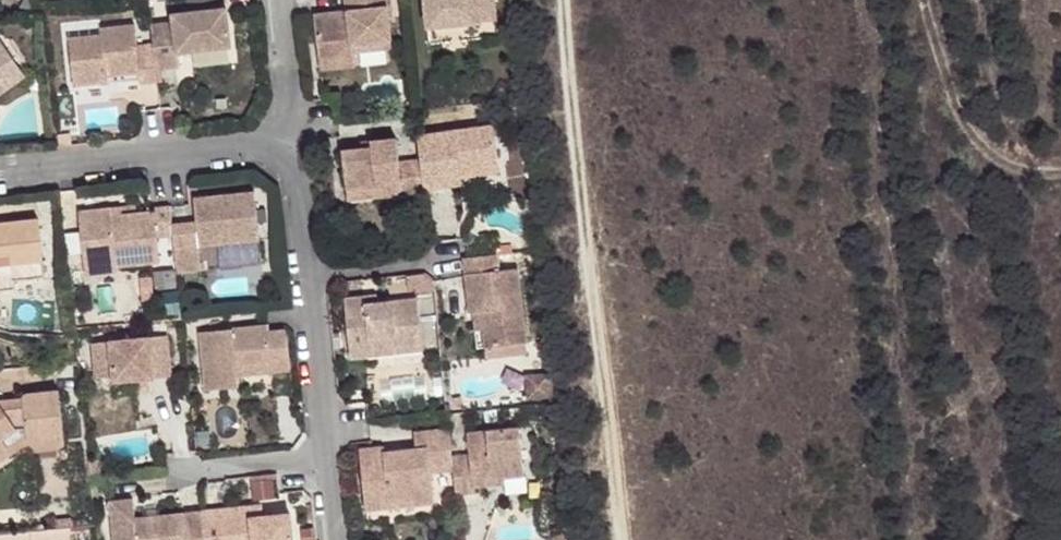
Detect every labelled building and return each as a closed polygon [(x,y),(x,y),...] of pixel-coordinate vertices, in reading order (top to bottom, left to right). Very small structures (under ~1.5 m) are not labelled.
[(318,55),(353,51),(353,48),(392,43),(387,0),(346,0),(347,7),(348,13),(338,14),(338,8),(313,11),(318,55)] [(427,25),(480,19),(479,0),(425,0),(427,25)] [(480,19),(497,17),(495,0),(479,0),(480,19)] [(171,17),(149,19),(150,36),(153,64),(177,61),(176,47),(207,44),(229,41),(225,3),(170,9),(171,17)] [(141,75),(154,74),(153,64),(150,36),(137,37),(135,14),(99,20),(98,27),(67,30),(72,78),(106,74),(106,69),(105,61),(113,61),(113,68),(140,65),(141,75)] [(9,79),(4,71),(18,62),(0,38),(0,86),(9,79)] [(353,51),(318,55),(319,66),(354,62),(353,51)] [(105,61),(106,69),(113,68),(113,61),(105,61)] [(22,69),(18,62),(4,71),(9,79),(22,69)] [(402,96),(403,105),(413,104),(412,95),(402,96)] [(496,122),(416,131),(418,154),(422,185),(461,182),(459,170),(500,165),(496,122)] [(400,191),(422,189),(422,185),(418,154),(395,157),(392,134),(368,136),(369,144),(359,145),(340,148),(344,186),(399,180),(400,191)] [(369,144),(368,136),(358,138),(359,145),(369,144)] [(172,224),(176,263),(200,260),(197,236),(259,228),(253,179),(194,186),(196,210),(196,220),(172,224)] [(346,198),(400,191),(399,180),(344,186),(346,198)] [(121,206),(135,204),(134,196),(120,197),(121,206)] [(171,213),(169,197),(151,199),(152,202),(135,204),(121,206),(110,207),(109,199),(77,202),(83,255),(115,252),(116,258),(159,253),(156,226),(172,224),(171,213)] [(120,197),(109,199),(110,207),(121,206),(120,197)] [(196,210),(171,213),(172,224),(196,220),(196,210)] [(15,276),(46,273),(44,257),(39,215),(0,220),(0,287),(16,286),(15,276)] [(513,249),(512,241),(496,243),(497,250),(501,250),(513,249)] [(503,266),(501,250),(497,250),(468,254),(474,310),(477,310),(485,309),(488,346),(529,341),(522,264),(503,266)] [(116,262),(116,258),(115,252),(83,255),(84,265),(116,262)] [(154,282),(176,280),(174,262),(153,264),(154,282)] [(153,292),(151,268),(140,270),(142,293),(153,292)] [(435,279),(424,269),(409,272),(410,285),(418,284),(418,288),(436,285),(435,279)] [(179,304),(176,283),(159,285),(161,305),(179,304)] [(381,293),(370,294),(371,303),(383,302),(381,293)] [(371,303),(370,294),(347,296),(353,358),(375,355),(375,349),(398,346),(427,343),(423,297),(383,302),(371,303)] [(480,346),(488,346),(485,309),(477,310),(480,346)] [(197,321),(203,378),(236,375),(235,365),(234,355),(270,351),(271,361),(288,358),(284,318),(267,320),(266,313),(197,321)] [(166,326),(108,333),(111,367),(112,374),(170,368),(166,326)] [(111,367),(108,333),(91,335),(94,369),(111,367)] [(375,349),(375,355),(399,353),(398,346),(375,349)] [(234,355),(235,365),(271,361),(270,351),(234,355)] [(554,370),(532,372),(534,393),(556,390),(554,370)] [(66,431),(61,384),(22,389),(24,400),(6,401),(0,392),(0,450),(13,442),(10,437),(7,431),(18,422),(27,422),(28,427),(29,435),(66,431)] [(464,392),(455,393),(455,401),(464,400),(464,392)] [(454,454),(450,426),(417,430),(418,446),(419,452),(405,454),(404,448),(386,450),(386,445),(360,448),(366,508),(392,506),(391,500),(412,498),(412,504),(435,501),(432,471),(437,463),(454,461),(454,454)] [(473,452),(454,454),(454,461),(455,469),(457,494),(477,492),(477,485),(496,483),(495,477),(506,476),(527,474),(522,426),(471,430),(473,452)] [(66,431),(29,435),(28,427),(10,437),(13,442),(0,450),(0,462),(29,439),(30,445),(67,441),(66,431)] [(419,452),(418,446),(404,448),(405,454),(419,452)] [(97,452),(88,453),(90,470),(99,468),(97,452)] [(455,469),(454,461),(437,463),(432,471),(455,469)] [(272,474),(251,476),(253,494),(274,491),(272,474)] [(203,505),(158,511),(158,515),(146,517),(146,512),(135,513),(133,493),(109,496),(114,539),(207,539),(203,505)] [(263,499),(251,500),(252,510),(263,509),(263,499)] [(207,539),(294,539),(290,507),(263,509),(252,510),(251,500),(203,505),(207,539)] [(563,539),(576,539),(572,521),(561,524),(563,539)]
